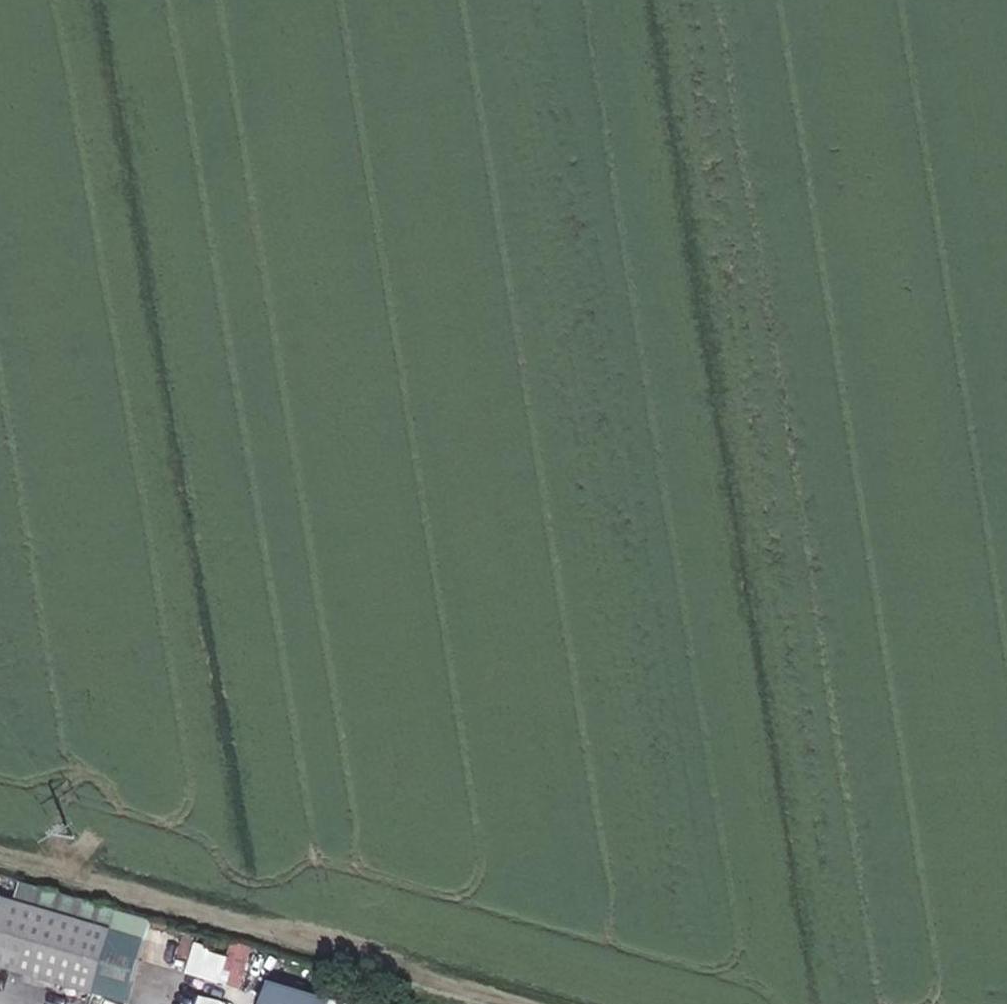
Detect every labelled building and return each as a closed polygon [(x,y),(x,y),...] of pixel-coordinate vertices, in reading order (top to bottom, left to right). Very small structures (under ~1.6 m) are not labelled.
[(0,901),(0,961),(88,987),(104,933),(0,901)] [(234,950),(198,942),(191,973),(248,984),(256,943),(236,939),(234,950)] [(363,1001),(280,979),(273,1003),(362,1003),(363,1001)]
